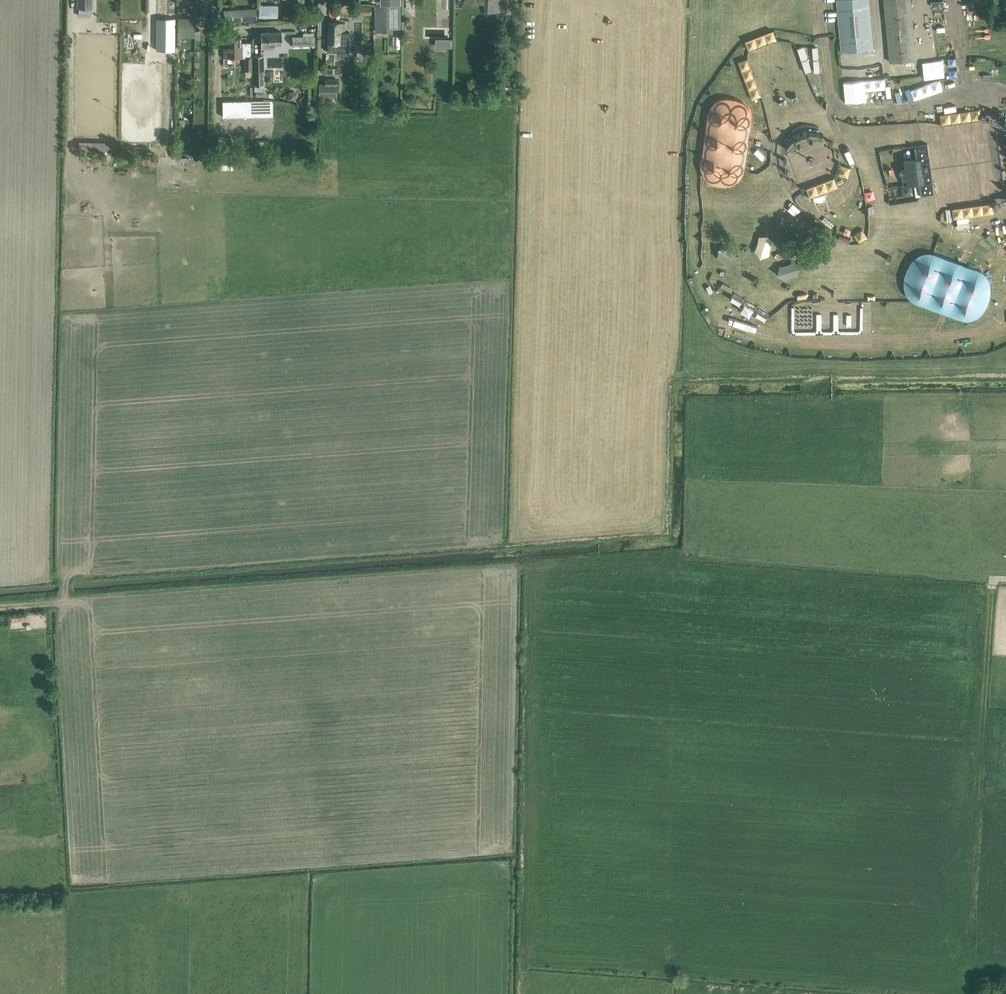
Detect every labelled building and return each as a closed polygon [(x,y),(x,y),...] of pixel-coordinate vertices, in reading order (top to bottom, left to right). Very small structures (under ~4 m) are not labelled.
[(77,8),(92,9),(92,0),(78,0),(77,8)] [(375,16),(375,31),(392,31),(392,28),(400,28),(400,0),(381,0),(381,5),(374,6),(375,16)] [(483,11),(499,12),(500,0),(484,0),(483,11)] [(499,12),(499,20),(507,21),(509,0),(500,0),(499,12)] [(841,52),(873,49),(869,0),(836,0),(841,52)] [(890,62),(916,59),(911,0),(884,0),(890,62)] [(359,6),(359,14),(371,14),(371,6),(359,6)] [(242,9),(224,10),(224,12),(225,20),(240,19),(242,19),(256,18),(256,8),(242,9)] [(259,9),(258,17),(269,18),(270,10),(259,9)] [(195,35),(195,19),(178,19),(178,35),(195,35)] [(328,43),(327,51),(348,52),(349,32),(345,31),(345,23),(341,22),(339,22),(329,22),(328,43)] [(173,45),(174,26),(165,26),(165,45),(173,45)] [(282,44),(282,42),(282,32),(261,32),(261,48),(274,48),(274,44),(282,44)] [(294,44),(317,43),(317,33),(294,34),(294,44)] [(227,47),(223,48),(224,58),(242,57),(243,57),(244,71),(245,71),(253,70),(253,57),(250,57),(250,42),(241,43),(241,37),(227,37),(227,47)] [(263,55),(253,56),(253,57),(253,70),(254,84),(265,84),(263,55)] [(325,83),(319,83),(319,97),(337,96),(337,78),(325,78),(325,83)] [(272,99),(223,101),(223,117),(273,116),(272,99)] [(80,151),(117,152),(118,141),(92,140),(92,145),(80,145),(80,151)]
